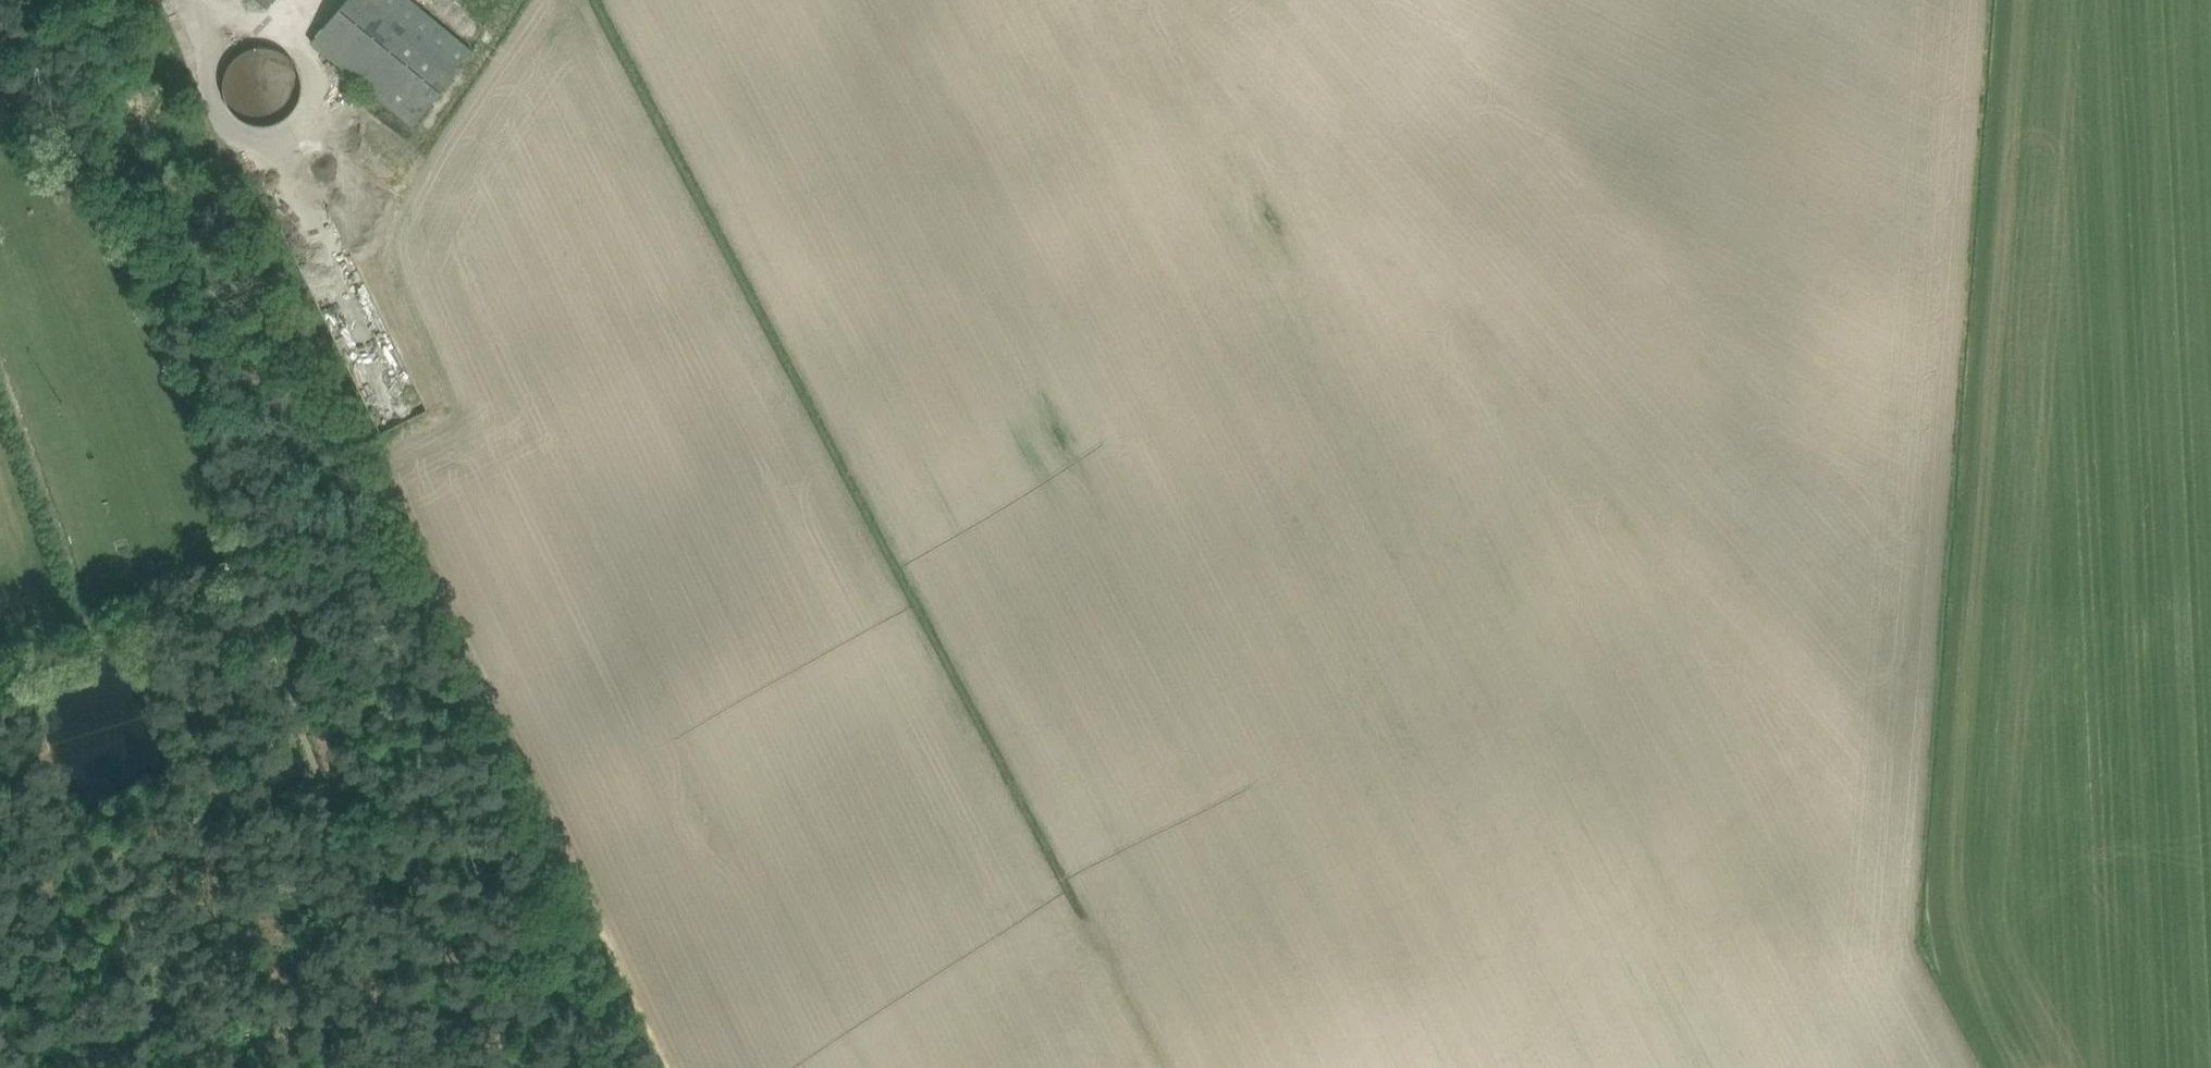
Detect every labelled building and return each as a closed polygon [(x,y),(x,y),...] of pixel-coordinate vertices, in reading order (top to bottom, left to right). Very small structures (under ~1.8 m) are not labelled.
[(267,9),(274,0),(256,0),(267,9)] [(311,41),(413,123),(459,69),(474,50),(413,0),(345,0),(311,41)] [(264,45),(258,46),(249,47),(244,50),(236,55),(229,64),(226,73),(224,82),(225,92),(227,101),(232,110),(241,118),(248,122),(258,124),(268,123),(278,120),(290,112),(297,101),(302,89),(302,79),(298,68),(291,57),(286,53),(276,48),(270,47),(264,45)]
